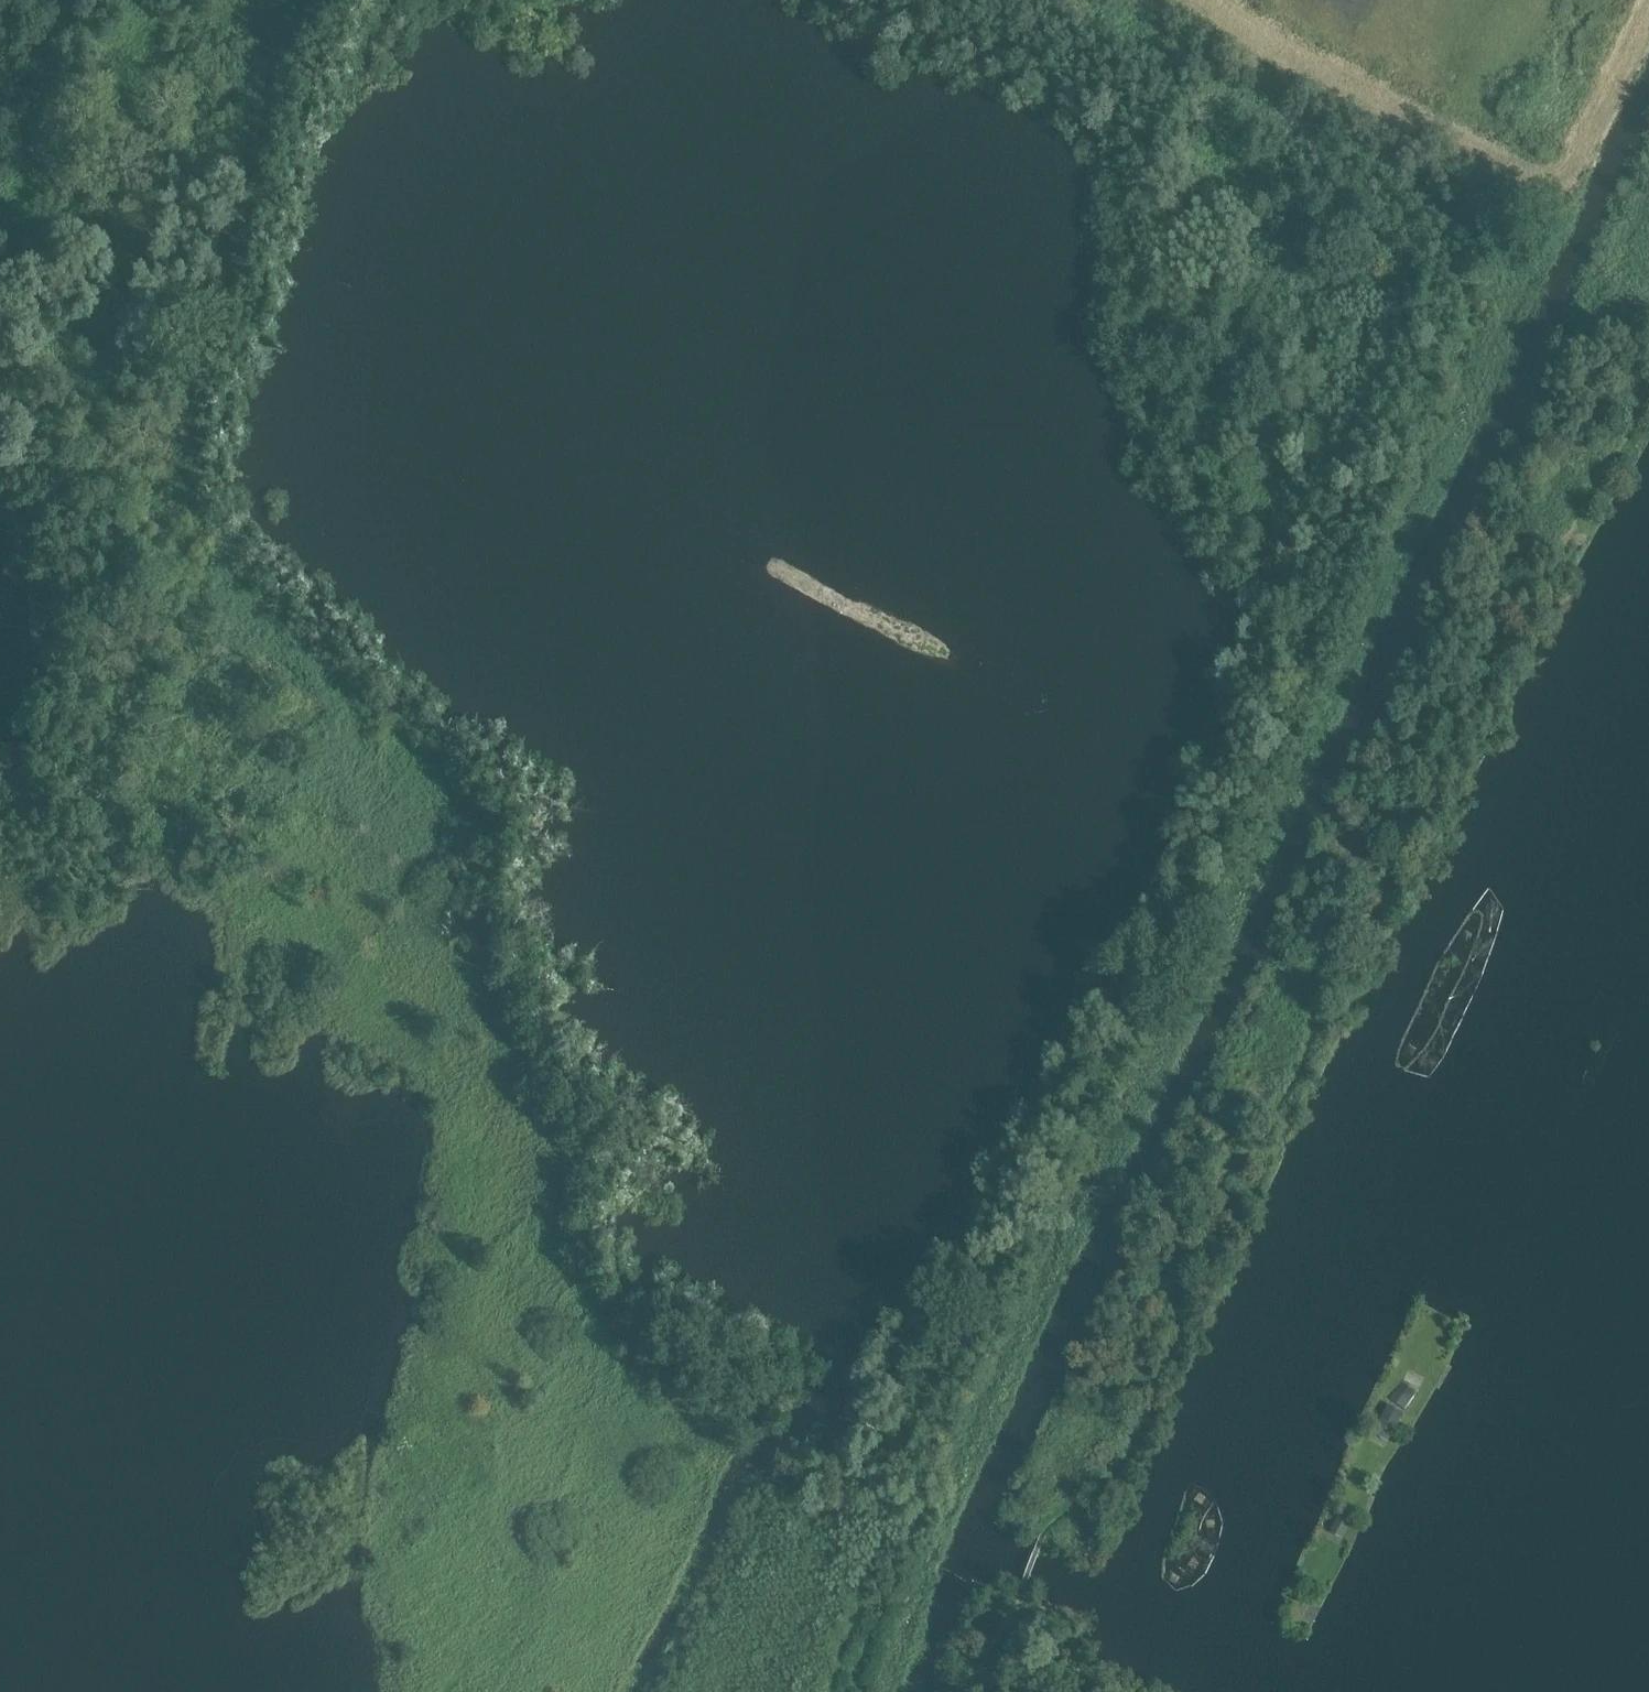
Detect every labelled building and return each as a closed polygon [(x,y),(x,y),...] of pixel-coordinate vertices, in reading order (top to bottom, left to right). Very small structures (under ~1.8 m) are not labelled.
[(1387,1405),(1373,1430),(1387,1437),(1401,1413),(1387,1405)] [(1341,1517),(1335,1529),(1347,1534),(1353,1522),(1341,1517)]
